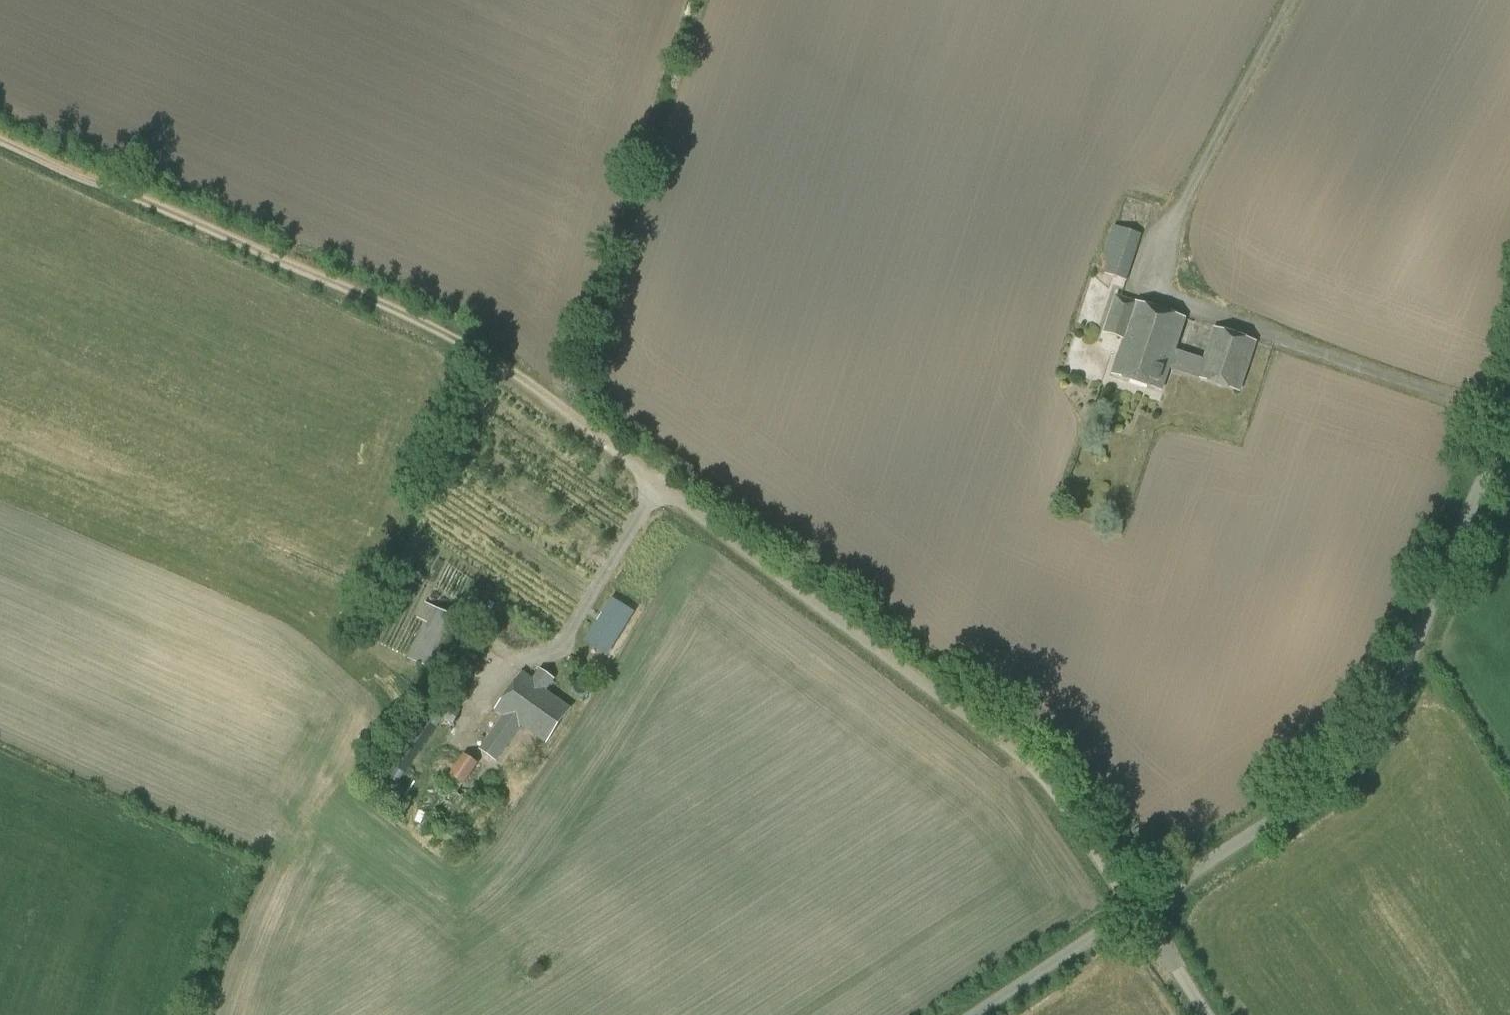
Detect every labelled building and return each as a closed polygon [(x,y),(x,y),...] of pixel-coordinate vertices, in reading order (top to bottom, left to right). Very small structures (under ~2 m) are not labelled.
[(1126,281),(1142,235),(1114,226),(1104,257),(1109,259),(1104,274),(1126,281)] [(1205,360),(1177,350),(1187,320),(1135,303),(1115,296),(1103,333),(1123,339),(1112,373),(1164,390),(1171,369),(1240,392),(1256,342),(1215,329),(1205,360)] [(610,655),(638,610),(614,595),(586,640),(610,655)] [(437,675),(462,624),(424,605),(417,618),(427,623),(409,660),(437,675)] [(546,691),(554,679),(541,670),(533,682),(522,675),(499,709),(505,713),(479,750),(496,761),(522,724),(547,742),(571,708),(546,691)] [(452,725),(459,712),(441,702),(434,715),(452,725)] [(392,791),(441,720),(423,708),(374,779),(392,791)] [(443,829),(464,800),(457,794),(478,764),(463,754),(448,775),(454,779),(427,818),(443,829)]
